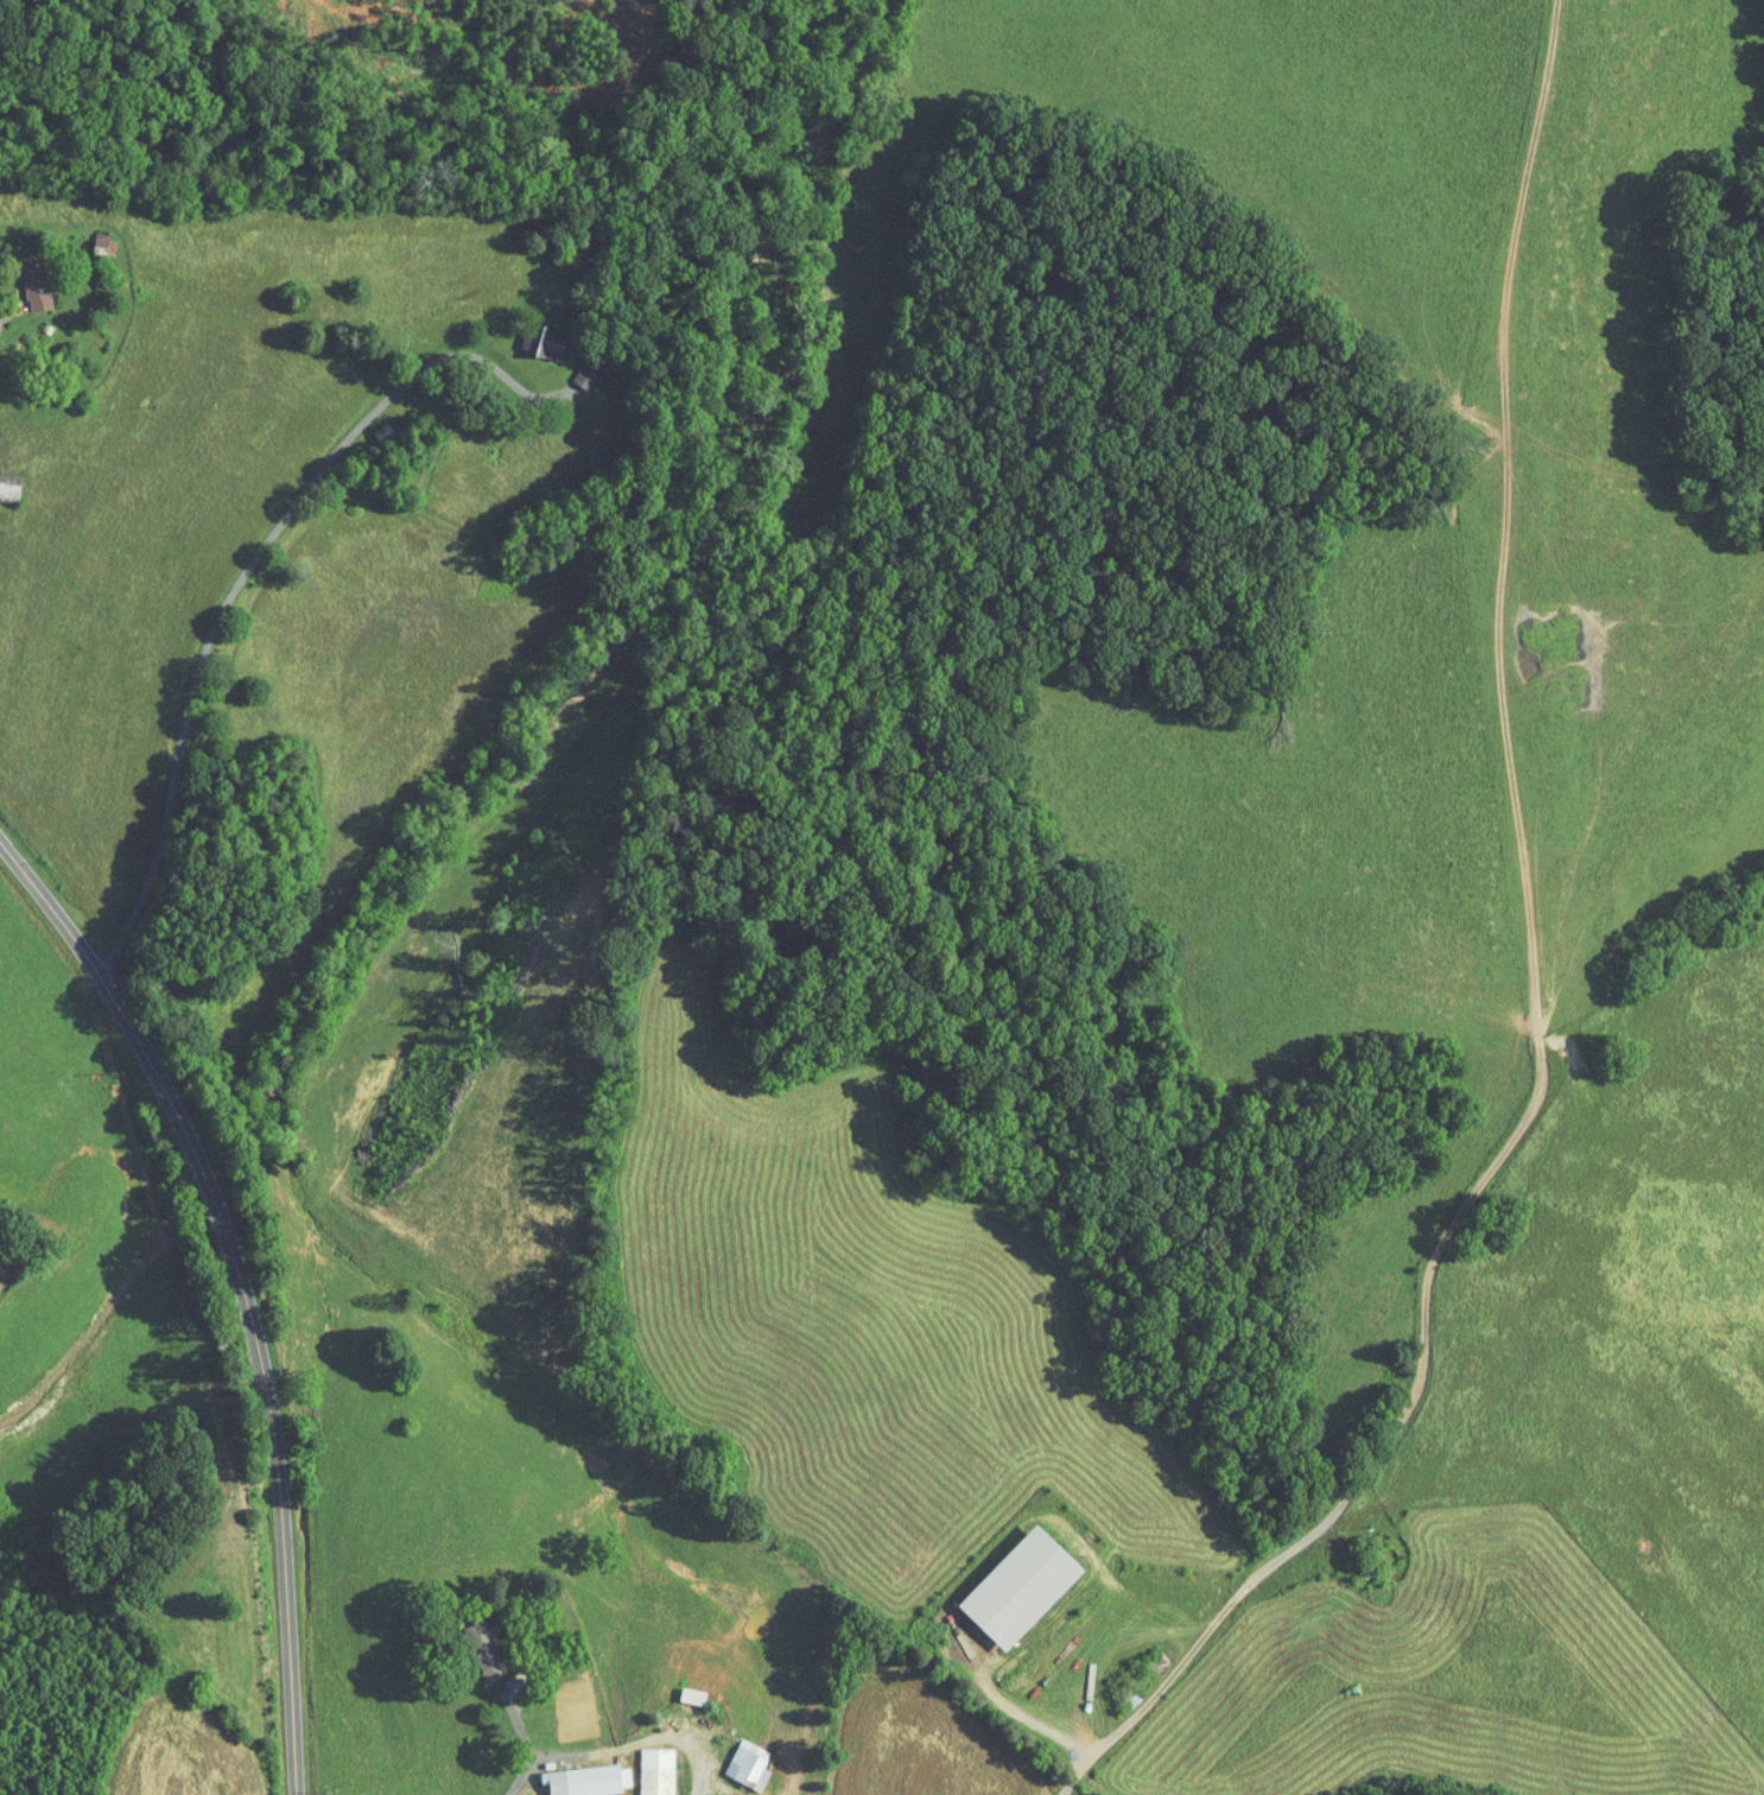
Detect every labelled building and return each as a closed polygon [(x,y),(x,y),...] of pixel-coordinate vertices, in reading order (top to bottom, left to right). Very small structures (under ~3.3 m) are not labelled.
[(24,312),(46,308),(37,260),(16,264),(24,312)] [(515,352),(524,354),(528,327),(519,325),(515,352)] [(552,359),(554,332),(528,331),(527,358),(552,359)] [(947,1604),(996,1650),(1073,1568),(1025,1522),(947,1604)] [(499,1674),(483,1619),(460,1625),(466,1647),(470,1646),(479,1680),(499,1674)] [(766,1751),(749,1743),(746,1750),(733,1744),(719,1774),(756,1791),(766,1770),(759,1766),(766,1751)] [(636,1747),(636,1794),(671,1794),(671,1748),(636,1747)] [(618,1791),(618,1787),(628,1785),(626,1763),(540,1771),(542,1794),(581,1794),(618,1791)]
